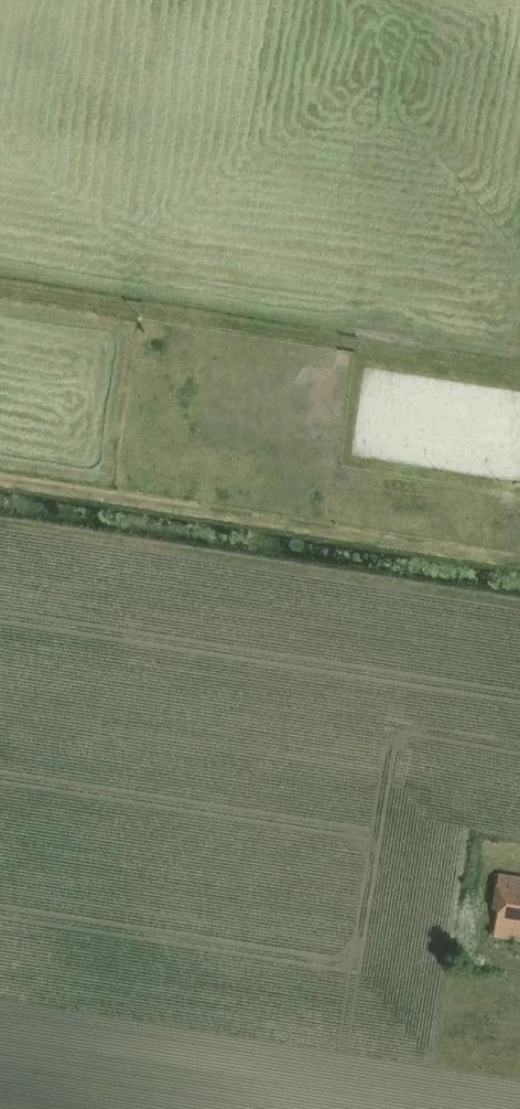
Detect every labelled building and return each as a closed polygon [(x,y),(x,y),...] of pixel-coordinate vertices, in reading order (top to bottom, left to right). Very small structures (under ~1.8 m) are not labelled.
[(496,876),(491,909),(496,910),(492,937),(519,941),(519,880),(496,876)]
